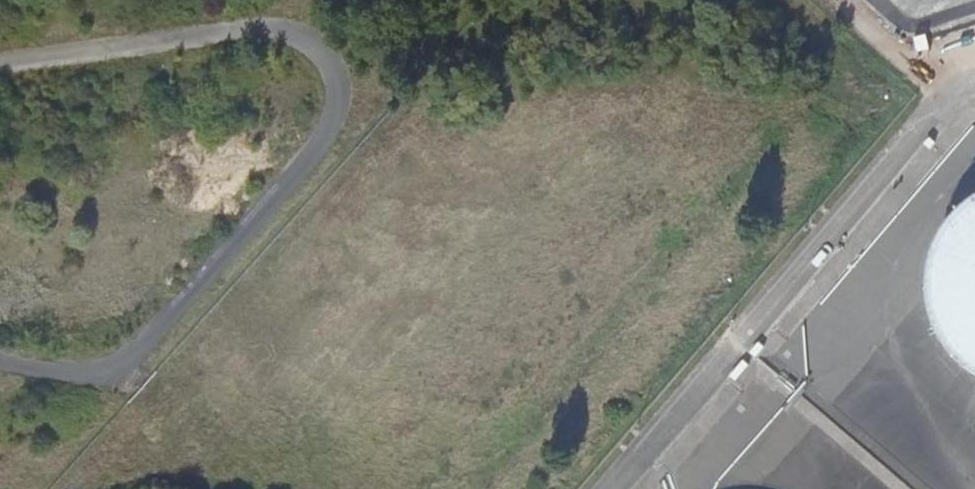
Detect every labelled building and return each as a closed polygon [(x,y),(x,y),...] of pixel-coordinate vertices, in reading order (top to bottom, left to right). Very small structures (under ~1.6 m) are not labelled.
[(962,209),(947,226),(939,238),(929,265),(927,287),(933,323),(947,349),(962,365),(974,374),(974,200),(962,209)]
